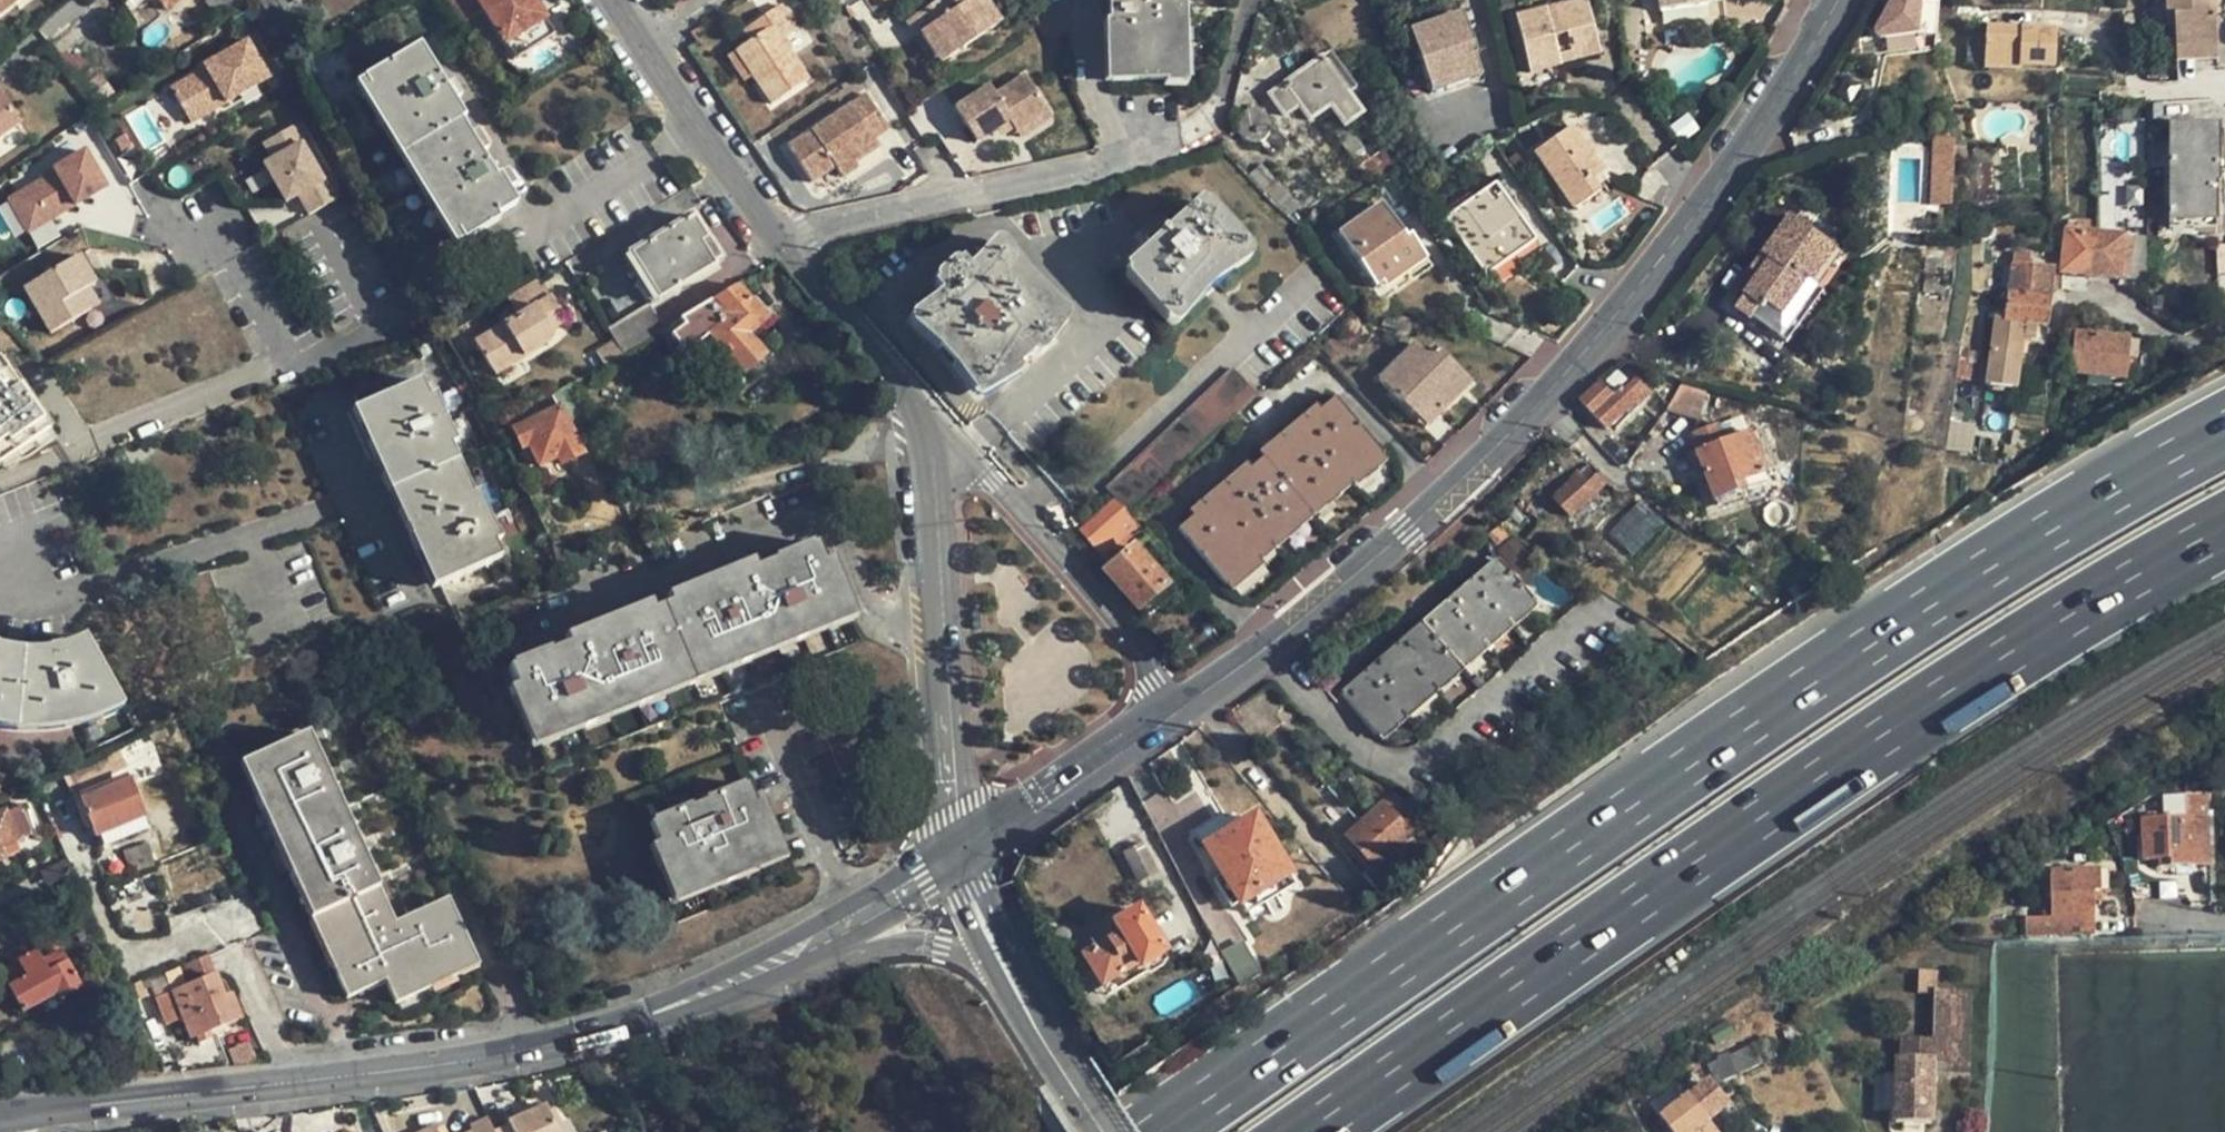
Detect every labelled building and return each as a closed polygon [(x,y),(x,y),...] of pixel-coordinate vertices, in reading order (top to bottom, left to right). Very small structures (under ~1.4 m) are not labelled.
[(16,1),(15,0),(0,0),(0,12),(16,1)] [(166,12),(180,0),(156,0),(166,12)] [(243,0),(209,0),(223,18),(244,1),(243,0)] [(509,57),(513,62),(552,36),(529,0),(446,0),(462,25),(482,12),(509,57)] [(920,28),(927,24),(946,53),(997,20),(984,0),(956,0),(956,3),(950,7),(945,0),(936,0),(906,19),(914,32),(920,28)] [(1111,83),(1177,81),(1178,63),(1174,63),(1172,27),(1176,27),(1176,0),(1108,0),(1111,83)] [(1559,66),(1559,64),(1599,55),(1585,0),(1583,0),(1514,16),(1532,91),(1554,86),(1549,68),(1559,66)] [(1663,29),(1723,19),(1721,0),(1658,0),(1663,29)] [(1880,44),(1881,46),(1924,38),(1925,4),(1925,0),(1900,0),(1880,44)] [(2168,17),(2178,17),(2177,0),(2167,0),(2168,17)] [(2178,17),(2179,48),(2218,47),(2216,15),(2209,15),(2208,0),(2177,0),(2178,17)] [(2216,0),(2208,0),(2209,15),(2216,15),(2216,0)] [(1942,39),(1943,4),(1925,4),(1924,38),(1942,39)] [(737,53),(752,78),(771,106),(808,81),(783,43),(798,32),(782,9),(745,32),(752,43),(737,53)] [(1433,75),(1437,89),(1462,82),(1458,67),(1471,64),(1469,55),(1472,54),(1461,15),(1407,30),(1421,78),(1433,75)] [(2178,17),(2168,17),(2169,54),(2180,54),(2179,48),(2178,17)] [(938,58),(946,53),(927,24),(920,28),(938,58)] [(2059,35),(1985,30),(1983,69),(2057,74),(2059,35)] [(202,65),(224,102),(267,77),(245,39),(202,65)] [(1375,41),(1352,52),(1356,62),(1380,51),(1375,41)] [(417,45),(360,81),(460,243),(496,221),(493,217),(514,204),(497,176),(493,178),(459,121),(462,118),(417,45)] [(2179,48),(2180,54),(2179,63),(2219,61),(2218,47),(2179,48)] [(1356,62),(1352,52),(1334,60),(1342,71),(1357,65),(1356,62)] [(744,83),(752,78),(737,53),(729,59),(744,83)] [(1329,106),(1342,125),(1345,123),(1361,113),(1322,58),(1269,94),(1284,117),(1298,107),(1307,120),(1329,106)] [(1475,78),(1471,64),(1458,67),(1462,82),(1475,78)] [(1563,83),(1559,66),(1549,68),(1554,86),(1563,83)] [(189,122),(224,102),(204,68),(169,88),(189,122)] [(116,93),(99,71),(81,84),(98,106),(116,93)] [(1014,130),(1045,110),(1025,75),(994,94),(988,85),(953,107),(973,141),(1008,121),(1014,130)] [(1425,93),(1437,89),(1433,75),(1421,78),(1425,93)] [(18,127),(0,102),(0,140),(18,127)] [(855,164),(879,148),(850,106),(786,148),(810,185),(833,170),(840,180),(857,168),(855,164)] [(1263,158),(1284,142),(1271,124),(1264,114),(1260,111),(1255,109),(1249,109),(1242,112),(1238,115),(1235,120),(1235,132),(1238,137),(1243,141),(1247,143),(1254,144),(1263,158)] [(2132,109),(2113,109),(2112,123),(2132,123),(2132,109)] [(1050,118),(1045,110),(1014,130),(1018,138),(1050,118)] [(304,139),(295,123),(262,141),(271,157),(264,162),(285,200),(297,193),(309,213),(337,196),(326,176),(321,179),(299,141),(304,139)] [(1362,148),(1345,123),(1342,125),(1332,133),(1348,157),(1362,148)] [(2220,126),(2171,125),(2171,227),(2224,227),(2224,172),(2220,172),(2220,126)] [(1599,190),(1592,179),(1587,173),(1597,166),(1571,127),(1533,153),(1572,209),(1599,190)] [(1369,150),(1380,142),(1368,128),(1358,135),(1369,150)] [(1948,139),(1934,140),(1931,204),(1951,204),(1954,159),(1948,139)] [(1624,159),(1634,151),(1629,144),(1618,152),(1624,159)] [(1992,146),(1967,147),(1973,218),(1997,215),(1996,200),(1980,202),(1978,166),(1993,165),(1992,146)] [(1394,166),(1380,151),(1358,169),(1373,180),(1394,166)] [(72,207),(103,189),(82,152),(51,170),(72,207)] [(1258,162),(1246,173),(1274,203),(1290,218),(1301,208),(1258,162)] [(1980,202),(1996,200),(1993,165),(1978,166),(1980,202)] [(1601,172),(1597,166),(1587,173),(1592,179),(1601,172)] [(25,234),(72,207),(51,170),(37,178),(39,180),(6,199),(25,234)] [(1531,240),(1492,182),(1441,216),(1480,274),(1531,240)] [(1225,266),(1241,252),(1197,204),(1181,219),(1184,223),(1173,233),(1164,224),(1145,241),(1154,251),(1143,260),(1140,256),(1126,269),(1170,318),(1184,305),(1181,302),(1222,264),(1225,266)] [(2125,225),(2145,227),(2145,204),(2125,204),(2125,225)] [(1337,236),(1375,288),(1401,270),(1408,280),(1424,267),(1380,206),(1337,236)] [(704,239),(690,216),(627,255),(656,300),(711,265),(697,243),(704,239)] [(1735,308),(1771,333),(1808,281),(1814,283),(1837,252),(1790,218),(1761,256),(1769,262),(1758,278),(1735,308)] [(2090,223),(2077,222),(2077,225),(2067,225),(2062,271),(2089,274),(2096,234),(2089,234),(2090,223)] [(2145,250),(2145,227),(2125,225),(2125,250),(2145,250)] [(2123,237),(2096,234),(2089,274),(2118,278),(2123,237)] [(1038,335),(1057,319),(996,250),(969,274),(959,264),(935,285),(944,297),(917,322),(977,389),(996,373),(1002,380),(1044,343),(1038,335)] [(1842,256),(1837,252),(1814,283),(1808,281),(1771,333),(1780,339),(1842,256)] [(2014,253),(2010,293),(2051,299),(2054,270),(2033,268),(2034,260),(2031,259),(2031,254),(2014,253)] [(86,291),(101,282),(85,254),(30,286),(56,332),(96,309),(86,291)] [(1749,272),(1758,278),(1769,262),(1761,256),(1749,272)] [(1926,274),(1925,285),(1944,286),(1953,287),(1955,261),(1925,258),(1924,274),(1926,274)] [(547,296),(537,278),(504,298),(516,318),(473,343),(490,373),(519,356),(521,359),(548,343),(551,331),(549,329),(563,320),(548,295),(547,296)] [(96,309),(106,303),(95,285),(86,291),(96,309)] [(1944,286),(1925,285),(1925,296),(1943,298),(1944,286)] [(708,334),(729,358),(739,370),(741,373),(761,356),(744,335),(761,319),(760,317),(766,312),(756,300),(749,304),(735,286),(678,320),(683,325),(669,336),(684,354),(708,334)] [(2001,300),(2009,302),(2010,293),(2002,292),(2001,300)] [(2010,293),(2009,302),(2007,317),(2007,320),(2038,325),(2047,326),(2051,299),(2010,293)] [(650,305),(608,332),(621,354),(665,328),(650,305)] [(1341,329),(1351,333),(1354,321),(1346,317),(1341,329)] [(1996,349),(2024,360),(2027,333),(2037,334),(2038,325),(2007,320),(2007,317),(2000,317),(1996,349)] [(2071,372),(2127,376),(2127,375),(2131,337),(2074,333),(2071,372)] [(1377,373),(1409,409),(1423,396),(1436,410),(1467,381),(1434,345),(1424,355),(1411,341),(1377,373)] [(1971,345),(1961,343),(1960,345),(1956,377),(1977,381),(1980,358),(1977,358),(1978,351),(1970,349),(1971,345)] [(2020,389),(2024,360),(1996,349),(1992,385),(2020,389)] [(734,374),(739,370),(729,358),(724,362),(734,374)] [(46,431),(0,362),(0,464),(46,431)] [(1623,365),(1601,385),(1612,396),(1621,387),(1625,390),(1637,379),(1623,365)] [(1114,499),(1129,515),(1255,395),(1256,394),(1232,369),(1106,489),(1114,499)] [(1612,396),(1601,385),(1599,383),(1580,402),(1607,430),(1634,405),(1637,409),(1653,395),(1637,379),(1625,390),(1621,387),(1612,396)] [(418,381),(358,409),(437,585),(498,558),(418,381)] [(581,416),(567,385),(549,396),(556,409),(509,432),(518,452),(527,448),(536,466),(554,458),(557,464),(580,454),(565,424),(581,416)] [(1698,422),(1706,393),(1682,387),(1674,416),(1698,422)] [(1422,423),(1436,410),(1423,396),(1409,409),(1422,423)] [(1382,455),(1333,398),(1177,529),(1225,585),(1382,455)] [(1738,416),(1716,424),(1725,444),(1746,435),(1738,416)] [(1976,423),(1950,420),(1946,447),(1946,449),(1971,453),(1976,423)] [(1734,486),(1745,482),(1745,481),(1765,474),(1764,472),(1776,468),(1761,430),(1746,435),(1725,444),(1716,424),(1693,433),(1701,453),(1696,454),(1714,502),(1737,493),(1734,486)] [(1568,515),(1606,481),(1588,462),(1551,496),(1568,515)] [(1748,490),(1745,482),(1734,486),(1737,493),(1748,490)] [(1102,553),(1135,522),(1129,515),(1114,499),(1080,530),(1102,553)] [(1630,555),(1659,522),(1635,500),(1628,506),(1605,533),(1630,555)] [(1500,523),(1524,538),(1541,520),(1519,502),(1500,523)] [(1492,546),(1501,539),(1494,531),(1485,538),(1492,546)] [(814,543),(505,671),(513,689),(533,740),(842,613),(814,543)] [(1136,610),(1166,584),(1133,546),(1102,572),(1136,610)] [(1498,560),(1447,603),(1341,695),(1374,734),(1532,599),(1498,560)] [(236,657),(208,572),(172,584),(200,670),(236,657)] [(1175,594),(1166,584),(1136,610),(1144,619),(1175,594)] [(7,723),(27,725),(45,724),(66,721),(85,716),(103,710),(117,703),(88,649),(77,654),(62,658),(59,647),(46,650),(48,662),(32,664),(16,663),(0,659),(0,722),(7,723)] [(306,735),(248,762),(262,793),(254,796),(260,811),(269,808),(297,871),(289,875),(295,888),(304,885),(340,964),(331,968),(345,999),(383,982),(394,1006),(416,997),(411,987),(472,959),(445,901),(393,923),(306,735)] [(117,752),(100,759),(108,776),(125,769),(117,752)] [(71,793),(108,776),(100,759),(64,777),(71,793)] [(239,765),(254,796),(262,793),(248,762),(239,765)] [(126,780),(79,800),(95,840),(97,839),(101,847),(147,828),(126,780)] [(773,852),(745,784),(648,824),(675,892),(773,852)] [(2215,805),(2214,792),(2196,793),(2196,806),(2215,805)] [(2170,859),(2171,866),(2210,865),(2209,814),(2198,814),(2192,805),(2185,798),(2171,799),(2168,816),(2142,817),(2144,859),(2158,859),(2170,859)] [(1408,837),(1407,835),(1382,807),(1380,805),(1345,836),(1372,867),(1408,837)] [(13,842),(29,835),(17,808),(0,815),(0,847),(13,842)] [(260,811),(289,875),(297,871),(269,808),(260,811)] [(1236,900),(1238,902),(1244,913),(1293,884),(1252,816),(1203,846),(1221,875),(1213,880),(1228,906),(1236,900)] [(1145,841),(1140,844),(1155,872),(1160,870),(1145,841)] [(13,842),(0,847),(0,851),(4,860),(18,853),(13,842)] [(1136,883),(1155,872),(1140,844),(1120,854),(1136,883)] [(150,870),(142,849),(121,858),(129,878),(150,870)] [(38,873),(44,886),(71,875),(65,862),(38,873)] [(2094,934),(2094,902),(2094,891),(2102,891),(2101,868),(2051,869),(2051,917),(2026,918),(2026,936),(2094,934)] [(295,888),(331,968),(340,964),(304,885),(295,888)] [(1082,956),(1100,985),(1136,963),(1137,967),(1162,953),(1135,910),(1111,924),(1117,935),(1082,956)] [(1926,931),(1915,937),(1920,943),(1933,943),(1926,931)] [(52,997),(55,1002),(77,990),(52,941),(34,950),(29,941),(3,954),(10,967),(0,972),(8,988),(6,988),(19,1014),(35,1006),(52,997)] [(1238,944),(1220,954),(1221,956),(1235,983),(1253,971),(1238,944)] [(1165,958),(1162,953),(1137,967),(1136,963),(1100,985),(1106,995),(1165,958)] [(207,955),(180,965),(177,966),(184,986),(153,999),(164,1027),(181,1020),(188,1040),(194,1038),(209,1032),(240,1020),(231,995),(224,998),(207,955)] [(1236,985),(1235,983),(1221,956),(1208,963),(1222,992),(1236,985)] [(476,968),(472,959),(411,987),(416,997),(476,968)] [(1918,991),(1933,991),(1937,991),(1937,970),(1919,970),(1918,991)] [(1932,1072),(1950,1072),(1950,1039),(1970,1040),(1971,992),(1937,991),(1933,991),(1933,1038),(1934,1038),(1932,1072)] [(59,1009),(55,1002),(52,997),(35,1006),(42,1018),(59,1009)] [(211,1040),(209,1032),(194,1038),(197,1045),(211,1040)] [(1751,1039),(1754,1045),(1763,1065),(1777,1059),(1764,1033),(1751,1039)] [(1930,1123),(1932,1072),(1934,1038),(1933,1038),(1915,1037),(1914,1058),(1894,1058),(1894,1121),(1930,1123)] [(1950,1039),(1950,1072),(1969,1073),(1970,1040),(1950,1039)] [(1763,1065),(1754,1045),(1717,1062),(1728,1082),(1763,1065)] [(1717,1086),(1728,1082),(1717,1062),(1708,1067),(1717,1086)] [(1671,1131),(1715,1131),(1689,1098),(1661,1118),(1671,1131)] [(498,1128),(499,1131),(563,1131),(551,1102),(513,1117),(515,1121),(498,1128)] [(468,1131),(499,1131),(498,1128),(492,1115),(474,1123),(477,1129),(468,1131)] [(442,1126),(441,1122),(416,1131),(445,1131),(442,1126)] [(442,1126),(445,1131),(457,1131),(453,1122),(442,1126)] [(363,1123),(353,1128),(345,1131),(368,1131),(363,1123)]
